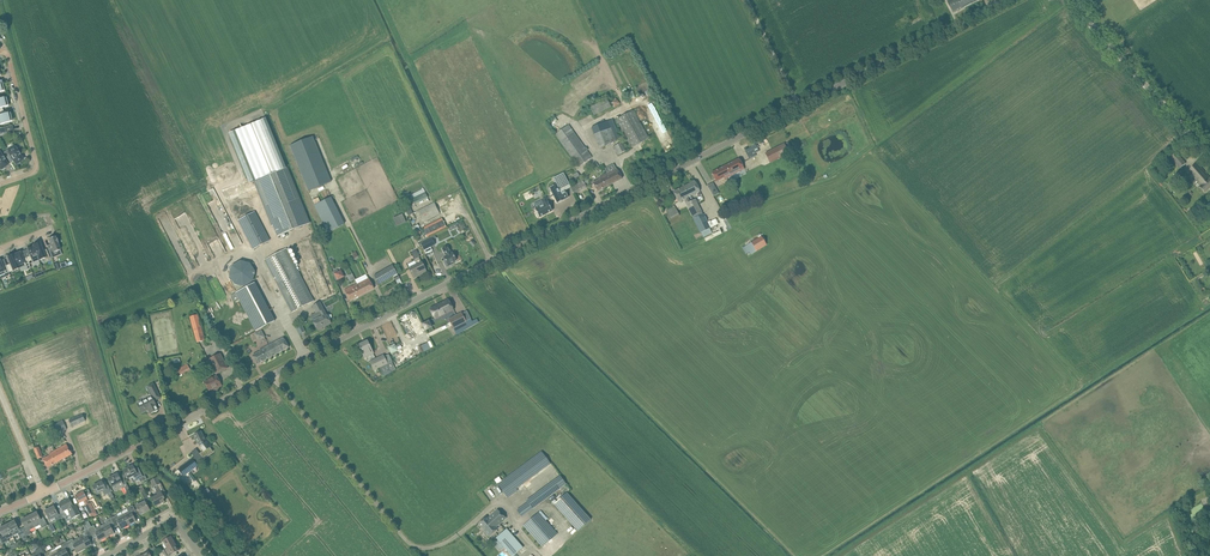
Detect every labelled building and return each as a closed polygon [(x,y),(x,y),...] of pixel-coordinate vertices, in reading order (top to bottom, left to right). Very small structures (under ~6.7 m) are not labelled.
[(950,7),(953,13),(978,0),(955,0),(946,0),(950,7)] [(629,99),(636,97),(634,90),(627,92),(629,99)] [(3,111),(2,108),(8,106),(6,98),(0,99),(0,112),(3,111)] [(614,108),(620,104),(616,98),(610,102),(614,108)] [(590,108),(594,116),(611,107),(607,99),(590,108)] [(648,138),(646,133),(633,110),(616,119),(632,147),(648,138)] [(3,111),(0,112),(0,124),(12,121),(10,113),(4,115),(3,111)] [(266,118),(230,133),(251,182),(255,181),(256,184),(288,171),(286,168),(266,118)] [(608,121),(610,127),(594,134),(600,147),(616,141),(619,139),(612,119),(608,121)] [(575,165),(576,164),(579,167),(592,158),(568,125),(555,135),(575,163),(574,163),(575,165)] [(312,138),(290,147),(308,192),(331,183),(312,138)] [(626,150),(623,145),(621,142),(613,146),(618,155),(626,150)] [(745,150),(749,159),(757,155),(754,150),(760,147),(758,143),(745,150)] [(783,144),(765,153),(770,162),(788,153),(783,144)] [(14,146),(4,152),(11,163),(14,161),(16,165),(16,164),(17,166),(21,163),(20,162),(23,160),(20,155),(18,153),(18,152),(14,146)] [(1176,153),(1171,157),(1169,158),(1179,169),(1185,164),(1176,153)] [(712,173),(716,181),(722,178),(723,179),(744,169),(739,159),(712,173)] [(1192,167),(1188,171),(1201,185),(1199,187),(1204,193),(1209,188),(1209,178),(1197,163),(1192,167)] [(597,191),(622,178),(617,168),(599,177),(600,179),(593,183),(597,191)] [(288,171),(256,184),(273,223),(272,223),(274,229),(275,228),(278,237),(309,224),(288,171)] [(556,184),(550,187),(558,203),(565,199),(568,197),(565,190),(571,188),(563,173),(553,178),(556,184)] [(572,186),(575,194),(587,188),(584,180),(572,186)] [(685,199),(687,197),(700,191),(695,181),(673,192),(678,202),(685,199)] [(214,188),(202,194),(215,218),(227,213),(214,188)] [(323,200),(331,196),(327,189),(319,193),(323,200)] [(415,205),(428,198),(430,201),(432,200),(431,197),(431,196),(429,192),(426,193),(425,192),(412,198),(415,205)] [(331,197),(314,206),(327,232),(344,224),(331,197)] [(694,216),(698,213),(702,212),(695,199),(690,202),(687,197),(685,199),(693,216),(694,216)] [(544,205),(535,209),(539,217),(552,211),(546,198),(542,201),(544,205)] [(434,203),(418,211),(424,222),(440,214),(434,203)] [(410,208),(409,205),(402,209),(404,214),(407,213),(406,210),(410,208)] [(680,210),(677,211),(675,206),(666,211),(671,219),(680,215),(679,213),(681,212),(680,210)] [(238,221),(253,250),(270,241),(255,212),(238,221)] [(394,217),(397,226),(407,222),(403,213),(394,217)] [(698,213),(694,216),(695,218),(693,219),(700,233),(701,232),(703,237),(712,233),(710,228),(703,214),(699,216),(698,213)] [(442,218),(422,228),(427,237),(446,227),(442,218)] [(419,224),(412,227),(416,235),(419,233),(418,231),(422,230),(419,224)] [(431,238),(421,243),(424,250),(435,245),(432,240),(436,238),(435,236),(431,238)] [(766,245),(764,241),(761,236),(742,248),(746,254),(749,252),(751,255),(766,245)] [(51,256),(55,255),(54,253),(60,250),(57,244),(58,243),(57,242),(58,242),(57,238),(56,238),(55,237),(53,237),(49,238),(50,239),(48,239),(50,245),(51,246),(47,247),(51,256)] [(446,239),(439,243),(442,248),(448,244),(446,239)] [(39,243),(33,245),(39,260),(45,258),(46,260),(50,258),(46,249),(43,251),(39,243)] [(31,268),(29,264),(39,260),(33,245),(27,248),(30,256),(26,257),(31,268)] [(444,257),(445,259),(446,261),(445,262),(447,267),(453,263),(453,262),(456,260),(452,253),(448,246),(442,248),(446,256),(444,257)] [(265,260),(274,278),(292,312),(314,301),(289,252),(290,252),(288,248),(265,260)] [(426,272),(424,266),(419,257),(420,257),(417,250),(411,253),(417,265),(409,268),(414,278),(415,277),(414,277),(420,274),(421,274),(426,272)] [(19,251),(13,253),(19,268),(25,266),(27,270),(31,268),(26,257),(23,259),(19,251)] [(9,272),(19,268),(13,253),(7,256),(10,264),(6,265),(9,272)] [(4,273),(5,274),(9,272),(6,265),(2,267),(0,261),(0,275),(4,273)] [(255,272),(250,263),(241,261),(232,266),(229,276),(234,284),(244,287),(253,282),(255,272)] [(334,275),(337,280),(342,277),(340,272),(334,275)] [(384,281),(379,273),(374,276),(379,285),(384,281)] [(374,288),(371,283),(369,278),(352,287),(352,286),(344,290),(350,301),(374,288)] [(260,324),(273,318),(257,287),(240,296),(249,313),(253,311),(260,324)] [(430,309),(435,319),(454,310),(449,299),(430,309)] [(313,321),(315,325),(318,330),(331,323),(320,302),(313,306),(317,313),(319,311),(322,316),(313,321)] [(448,319),(453,328),(466,321),(462,313),(448,319)] [(189,317),(197,342),(204,340),(198,315),(189,317)] [(429,321),(422,324),(426,330),(432,327),(429,321)] [(258,327),(250,332),(260,351),(252,355),(257,364),(289,348),(283,337),(263,348),(260,343),(265,341),(258,327)] [(360,349),(361,350),(365,358),(374,354),(367,341),(363,343),(363,342),(357,344),(359,350),(360,349)] [(394,345),(388,347),(391,353),(397,350),(394,345)] [(208,360),(216,374),(228,368),(220,353),(212,357),(208,350),(197,356),(201,363),(208,360)] [(381,356),(370,362),(374,370),(374,371),(378,369),(383,376),(383,377),(396,369),(392,362),(391,361),(389,362),(385,364),(382,358),(381,356)] [(173,371),(176,377),(191,370),(188,364),(173,371)] [(222,386),(217,376),(204,382),(208,391),(213,388),(214,390),(222,386)] [(138,404),(137,404),(142,413),(147,410),(146,410),(148,409),(150,414),(154,412),(158,411),(158,410),(156,406),(156,405),(154,401),(161,398),(153,384),(155,388),(150,390),(153,396),(142,402),(141,400),(137,402),(138,404)] [(1208,384),(1199,390),(1201,393),(1209,388),(1208,384)] [(69,420),(72,427),(85,421),(82,414),(69,420)] [(54,424),(58,433),(67,429),(63,420),(54,424)] [(201,431),(194,435),(199,446),(203,451),(200,453),(203,458),(213,451),(209,446),(211,445),(207,440),(205,436),(203,436),(201,431)] [(72,454),(69,449),(67,444),(55,450),(58,455),(58,454),(61,460),(72,454)] [(39,447),(34,449),(38,459),(43,457),(39,447)] [(43,459),(45,462),(48,468),(61,460),(58,454),(58,455),(55,450),(49,454),(50,455),(43,459)] [(506,478),(497,484),(508,498),(518,490),(517,489),(550,464),(541,451),(506,478)] [(192,459),(179,469),(184,476),(198,465),(192,459)] [(135,469),(133,466),(124,470),(125,472),(122,474),(124,478),(127,476),(128,478),(134,475),(136,479),(139,478),(141,482),(147,479),(145,475),(143,477),(138,467),(135,469)] [(202,489),(212,481),(200,467),(191,475),(202,489)] [(123,486),(125,490),(129,488),(126,482),(122,484),(117,474),(108,478),(113,487),(115,491),(120,488),(123,486)] [(528,502),(517,509),(521,515),(568,485),(562,476),(526,499),(528,502)] [(157,477),(150,481),(154,487),(153,488),(155,491),(157,495),(151,498),(154,502),(156,506),(164,502),(162,498),(164,497),(163,496),(166,494),(161,484),(160,484),(157,477)] [(115,499),(113,496),(110,489),(107,491),(102,482),(93,486),(97,494),(103,491),(105,496),(108,494),(110,498),(112,501),(115,499)] [(142,485),(138,487),(146,501),(149,499),(142,485)] [(75,496),(78,501),(79,503),(83,501),(85,505),(92,518),(98,515),(90,500),(88,501),(84,491),(75,496)] [(568,492),(555,503),(578,531),(592,520),(568,492)] [(72,519),(77,516),(79,519),(82,518),(81,514),(76,505),(73,506),(69,499),(59,504),(63,511),(67,509),(72,519)] [(149,510),(147,505),(145,501),(136,506),(141,515),(146,512),(145,511),(149,510)] [(128,512),(123,514),(129,526),(137,522),(133,515),(137,513),(133,505),(127,508),(128,512)] [(45,511),(50,520),(55,517),(58,522),(63,519),(58,509),(56,511),(54,506),(45,511)] [(479,524),(489,536),(498,528),(496,526),(505,518),(497,510),(487,519),(486,517),(479,524)] [(37,512),(29,516),(35,528),(40,525),(42,529),(48,526),(48,525),(43,517),(40,519),(37,512)] [(523,526),(542,548),(557,534),(538,512),(523,526)] [(122,530),(129,526),(123,514),(118,517),(117,515),(111,518),(115,525),(118,523),(122,530)] [(30,530),(35,528),(29,516),(21,520),(25,527),(22,528),(26,536),(31,534),(30,530)] [(106,523),(101,526),(107,537),(115,533),(111,527),(115,525),(111,518),(105,521),(106,523)] [(21,539),(26,536),(22,528),(19,530),(15,521),(7,525),(12,536),(18,533),(21,539)] [(48,525),(48,526),(52,533),(53,535),(57,534),(52,524),(48,525)] [(0,537),(3,544),(8,541),(7,539),(12,536),(7,525),(0,528),(0,530),(3,535),(0,537)] [(84,535),(79,538),(85,549),(92,545),(91,542),(94,540),(94,541),(94,540),(92,537),(89,530),(88,529),(87,529),(85,525),(84,526),(86,530),(84,531),(84,532),(83,533),(84,535)] [(88,529),(89,530),(92,537),(96,535),(99,542),(107,537),(101,526),(96,529),(94,525),(88,529)] [(494,544),(500,550),(504,547),(512,555),(513,555),(516,554),(523,547),(507,529),(496,538),(498,540),(494,544)] [(163,541),(167,548),(175,543),(174,541),(175,540),(171,533),(163,538),(164,541),(163,541)] [(72,539),(67,542),(70,549),(74,547),(77,553),(85,549),(79,538),(74,541),(72,539)] [(55,548),(56,550),(60,555),(70,555),(67,551),(70,549),(67,542),(61,545),(55,548)] [(170,555),(179,550),(175,543),(167,548),(162,551),(166,555),(171,555),(170,555)] [(56,550),(55,548),(55,546),(49,549),(50,551),(45,554),(44,554),(45,555),(60,555),(56,550)] [(41,548),(36,551),(37,553),(31,555),(41,555),(44,554),(45,554),(41,548)]
